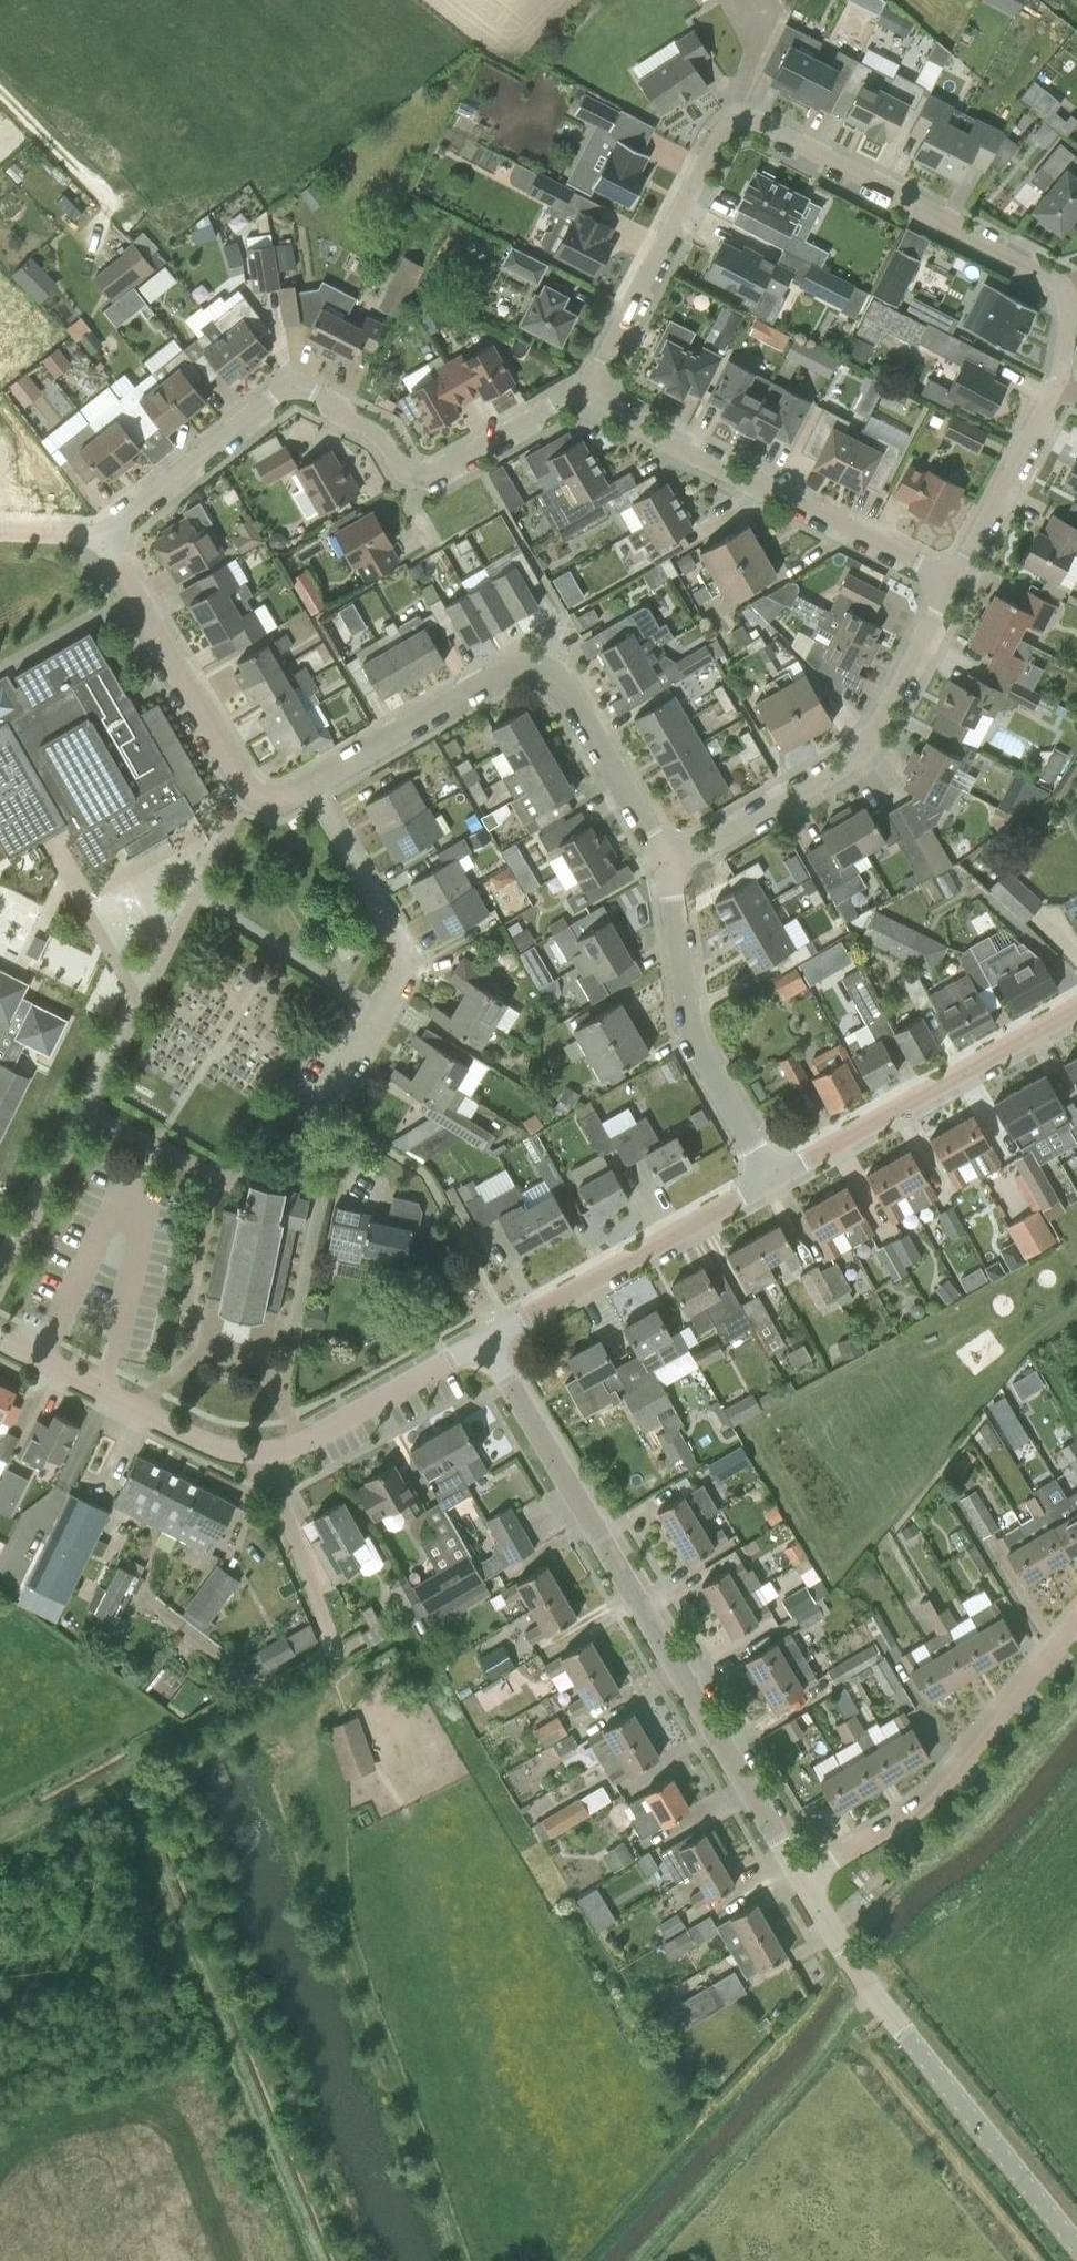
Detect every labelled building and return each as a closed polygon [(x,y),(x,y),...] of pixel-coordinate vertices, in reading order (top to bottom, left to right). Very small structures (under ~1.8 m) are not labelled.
[(895,13),(882,7),(876,21),(888,27),(895,13)] [(778,93),(792,100),(814,57),(814,58),(822,42),(786,24),(762,71),(774,77),(770,84),(780,89),(778,93)] [(677,43),(683,53),(640,81),(660,113),(688,94),(691,98),(707,87),(693,65),(708,54),(693,32),(677,43)] [(926,59),(943,67),(951,52),(936,40),(935,40),(926,59)] [(866,50),(862,62),(893,72),(897,61),(866,50)] [(830,66),(814,58),(814,57),(792,100),(806,107),(808,103),(818,108),(819,107),(830,113),(842,89),(856,60),(838,51),(830,66)] [(892,78),(856,60),(842,89),(856,95),(845,116),(858,123),(856,126),(865,130),(866,131),(893,79),(892,78)] [(866,131),(865,130),(865,132),(882,140),(884,136),(890,140),(908,106),(915,109),(926,88),(896,73),(892,78),(893,79),(866,131)] [(1020,97),(1061,125),(1066,118),(1054,110),(1062,99),(1032,79),(1020,97)] [(610,131),(620,112),(584,94),(575,113),(610,131)] [(934,173),(957,128),(945,122),(952,107),(929,95),(912,128),(925,135),(914,157),(921,161),(919,165),(934,173)] [(957,128),(934,173),(949,180),(951,176),(959,180),(970,157),(987,166),(1004,133),(976,119),(969,134),(957,128)] [(1058,133),(1044,122),(1033,136),(1047,147),(1058,133)] [(1005,168),(1018,141),(1004,134),(991,161),(1005,168)] [(639,173),(649,155),(618,140),(609,158),(601,153),(594,167),(579,159),(567,183),(592,195),(595,188),(631,206),(646,177),(639,173)] [(1060,143),(1040,167),(1058,181),(1033,211),(1041,217),(1038,221),(1050,230),(1053,227),(1060,233),(1072,220),(1073,221),(1076,215),(1076,178),(1073,175),(1076,171),(1076,157),(1060,143)] [(563,209),(572,191),(538,174),(529,192),(563,209)] [(812,226),(811,225),(797,218),(807,199),(757,174),(751,185),(749,184),(743,195),(746,196),(740,208),(759,218),(752,233),(812,264),(820,268),(829,252),(805,240),(812,226)] [(606,241),(612,228),(580,212),(573,224),(560,217),(554,230),(545,231),(541,240),(545,247),(556,252),(555,254),(597,275),(612,245),(606,241)] [(200,256),(221,249),(212,221),(191,228),(200,256)] [(146,231),(135,238),(153,267),(164,260),(146,231)] [(276,242),(281,269),(296,266),(292,239),(276,242)] [(763,286),(781,295),(793,271),(744,246),(742,251),(723,241),(706,275),(755,301),(763,286)] [(223,247),(227,259),(242,255),(237,242),(223,247)] [(279,287),(273,244),(248,248),(255,291),(279,287)] [(547,265),(512,247),(503,266),(538,283),(547,265)] [(920,259),(897,248),(873,295),(896,306),(920,259)] [(124,253),(93,278),(110,300),(141,276),(124,253)] [(31,254),(12,272),(39,301),(58,283),(31,254)] [(853,285),(820,268),(812,264),(800,286),(842,307),(853,285)] [(137,290),(149,305),(162,294),(151,280),(137,290)] [(386,308),(399,315),(412,290),(395,281),(388,294),(392,297),(386,308)] [(1036,309),(1000,291),(985,283),(970,312),(963,325),(1014,352),(1022,337),(1023,337),(1029,325),(1028,325),(1036,309)] [(568,296),(548,285),(545,284),(539,295),(535,293),(519,324),(561,345),(577,314),(562,307),(568,296)] [(315,353),(326,359),(345,320),(323,308),(324,306),(321,290),(296,294),(295,285),(279,288),(285,326),(301,323),(301,322),(312,327),(305,340),(318,347),(315,353)] [(441,317),(427,293),(414,301),(427,325),(441,317)] [(213,321),(251,369),(261,361),(259,358),(269,351),(245,320),(256,311),(244,296),(213,321)] [(953,330),(959,317),(913,296),(907,309),(953,330)] [(345,320),(326,359),(336,364),(340,358),(353,364),(362,346),(373,352),(387,326),(367,316),(361,328),(345,320)] [(749,333),(784,349),(791,333),(756,317),(749,333)] [(241,377),(251,369),(213,321),(203,329),(205,332),(195,340),(229,382),(239,374),(241,377)] [(939,354),(948,335),(949,334),(927,323),(917,342),(939,354)] [(713,343),(725,349),(730,338),(719,332),(713,343)] [(793,337),(786,357),(831,375),(839,354),(793,337)] [(701,398),(702,399),(723,359),(702,348),(698,356),(664,338),(655,354),(659,356),(650,375),(669,385),(667,389),(682,397),(687,388),(702,396),(701,398)] [(0,341),(0,374),(16,359),(0,341)] [(872,350),(857,343),(852,355),(866,362),(872,350)] [(446,364),(467,400),(481,392),(484,398),(513,381),(492,345),(464,361),(461,356),(446,364)] [(74,364),(60,347),(44,360),(57,377),(74,364)] [(184,348),(162,365),(152,373),(187,417),(207,400),(200,391),(211,382),(184,348)] [(999,399),(1005,387),(1006,386),(992,379),(994,374),(966,359),(946,397),(974,412),(977,407),(990,415),(992,412),(994,413),(1001,400),(999,399)] [(729,360),(708,400),(725,408),(721,416),(736,424),(734,427),(744,432),(770,381),(729,360)] [(467,400),(446,364),(433,372),(436,377),(411,392),(398,400),(411,421),(424,414),(432,428),(458,413),(455,408),(467,400)] [(26,405),(43,390),(26,371),(9,385),(26,405)] [(152,373),(141,381),(121,398),(149,434),(160,425),(166,433),(187,417),(152,373)] [(770,381),(744,432),(753,437),(755,434),(770,442),(774,434),(790,442),(811,402),(770,381)] [(149,434),(121,398),(120,398),(110,385),(82,408),(92,420),(89,423),(126,469),(135,461),(131,456),(141,447),(137,443),(149,434)] [(905,404),(884,393),(879,403),(900,413),(905,404)] [(824,408),(801,452),(818,461),(816,465),(829,472),(828,474),(827,473),(826,474),(835,482),(856,441),(843,435),(850,422),(824,408)] [(945,434),(977,450),(986,433),(954,416),(945,434)] [(87,483),(88,482),(98,474),(102,478),(112,470),(117,476),(126,469),(89,423),(58,447),(87,483)] [(863,483),(880,492),(903,448),(876,435),(869,448),(856,441),(835,482),(847,485),(847,484),(846,483),(847,481),(861,488),(863,483)] [(561,482),(598,460),(592,449),(588,451),(582,440),(559,453),(552,441),(525,456),(537,478),(553,469),(561,482)] [(267,482),(296,465),(286,448),(257,464),(267,482)] [(322,513),(359,492),(350,477),(346,479),(330,451),(297,470),(322,513)] [(546,490),(539,493),(547,506),(559,529),(594,509),(587,496),(608,484),(601,473),(605,472),(598,460),(561,482),(546,490)] [(1065,483),(1076,489),(1076,460),(1065,483)] [(910,465),(895,495),(921,509),(919,513),(940,524),(950,504),(954,506),(963,488),(928,470),(926,473),(910,465)] [(673,494),(667,483),(644,497),(636,484),(612,498),(620,512),(621,511),(633,532),(683,504),(676,492),(673,494)] [(510,511),(524,503),(513,485),(500,493),(510,511)] [(689,515),(683,504),(633,532),(629,534),(638,549),(644,545),(653,562),(664,556),(659,547),(692,528),(686,517),(689,515)] [(391,544),(373,512),(336,533),(355,565),(357,564),(366,579),(398,561),(389,545),(391,544)] [(1054,516),(1044,535),(1038,532),(1023,563),(1058,582),(1073,553),(1076,555),(1076,528),(1054,516)] [(189,556),(196,569),(197,570),(224,554),(207,526),(196,532),(187,518),(163,532),(165,535),(154,542),(169,568),(189,556)] [(700,574),(706,585),(713,597),(722,591),(729,603),(777,575),(766,555),(767,554),(762,544),(760,545),(748,525),(700,552),(709,568),(700,574)] [(258,528),(238,538),(244,551),(265,541),(258,528)] [(473,547),(467,537),(457,543),(462,553),(473,547)] [(540,581),(522,551),(510,558),(515,566),(492,579),(515,620),(539,606),(528,588),(540,581)] [(670,557),(660,562),(670,578),(679,573),(670,557)] [(416,579),(422,575),(424,568),(420,562),(409,568),(416,579)] [(190,604),(202,624),(246,598),(254,594),(247,583),(240,587),(226,563),(198,580),(207,594),(190,604)] [(329,605),(308,569),(292,578),(313,614),(329,605)] [(575,581),(569,571),(554,580),(560,589),(575,581)] [(836,632),(836,633),(875,653),(881,642),(874,639),(880,626),(871,621),(886,593),(848,574),(839,590),(840,591),(830,610),(827,608),(819,623),(836,632)] [(492,633),(515,620),(492,579),(468,592),(492,633)] [(799,586),(797,583),(789,583),(767,595),(788,607),(799,586)] [(996,594),(983,619),(1018,638),(1025,623),(1042,632),(1056,605),(1028,591),(1020,606),(996,594)] [(433,612),(446,635),(458,629),(468,647),(492,633),(468,592),(445,605),(440,597),(429,604),(433,612)] [(246,598),(202,624),(214,644),(230,635),(238,649),(266,633),(246,598)] [(354,602),(337,611),(349,632),(366,623),(354,602)] [(601,620),(594,608),(577,617),(584,629),(601,620)] [(452,644),(446,635),(433,612),(421,619),(425,627),(416,632),(409,620),(397,627),(399,630),(404,639),(424,673),(445,660),(440,651),(452,644)] [(659,646),(659,645),(674,637),(666,623),(656,629),(653,637),(649,639),(637,619),(630,623),(626,616),(599,632),(608,647),(600,651),(608,664),(604,667),(609,675),(659,646)] [(1010,652),(1018,638),(983,619),(969,645),(993,657),(988,667),(1014,681),(1016,682),(1027,661),(1010,652)] [(389,635),(399,630),(397,627),(393,620),(384,625),(389,635)] [(869,664),(875,653),(836,633),(836,632),(819,623),(812,637),(815,638),(805,658),(836,689),(847,668),(856,672),(863,660),(869,664)] [(757,629),(749,633),(753,640),(761,636),(757,629)] [(116,856),(117,856),(115,852),(125,846),(131,856),(127,858),(127,860),(174,833),(173,832),(169,834),(167,830),(195,813),(184,793),(183,794),(138,716),(128,699),(129,698),(128,696),(127,696),(109,664),(110,664),(90,631),(15,675),(21,685),(16,688),(8,674),(0,679),(0,728),(1,727),(7,736),(1,739),(25,780),(36,773),(69,830),(92,870),(116,856)] [(275,640),(279,648),(281,651),(292,645),(285,634),(275,640)] [(761,636),(753,640),(759,650),(767,645),(761,635),(761,636)] [(383,651),(403,685),(424,673),(404,639),(383,651)] [(759,650),(753,640),(745,645),(750,655),(759,650)] [(235,673),(244,689),(280,668),(267,645),(258,650),(239,662),(243,669),(235,673)] [(685,676),(714,659),(706,645),(677,662),(685,676)] [(659,646),(609,675),(614,683),(618,681),(626,694),(632,690),(637,699),(661,685),(649,664),(665,655),(659,646)] [(382,697),(403,685),(383,651),(363,663),(358,656),(346,663),(365,695),(376,688),(382,697)] [(303,684),(314,677),(307,665),(296,671),(303,684)] [(261,699),(264,706),(293,689),(280,668),(244,689),(253,704),(261,699)] [(756,703),(783,750),(833,721),(805,674),(790,683),(784,673),(766,684),(772,693),(756,703)] [(951,680),(937,707),(972,725),(980,710),(989,715),(1002,692),(970,675),(964,687),(951,680)] [(314,677),(303,684),(309,695),(320,689),(314,677)] [(1042,695),(1016,682),(1014,681),(1006,696),(1034,711),(1042,695)] [(720,702),(729,696),(722,684),(713,689),(720,702)] [(260,717),(269,732),(306,711),(293,689),(264,706),(268,713),(260,717)] [(675,695),(634,719),(648,742),(688,719),(675,695)] [(1064,717),(1068,709),(1042,695),(1038,703),(1064,717)] [(729,696),(720,702),(726,712),(735,707),(729,696)] [(504,750),(538,730),(526,709),(492,729),(504,750)] [(332,739),(325,726),(317,731),(306,711),(269,732),(278,748),(286,743),(290,750),(298,745),(304,755),(332,739)] [(688,719),(648,742),(661,766),(702,742),(688,719)] [(516,771),(550,751),(538,730),(504,750),(516,770),(516,771)] [(740,735),(748,748),(756,744),(748,730),(740,735)] [(69,830),(36,773),(25,780),(1,739),(0,740),(0,842),(14,864),(69,830)] [(914,750),(909,761),(963,789),(963,788),(970,791),(977,777),(967,771),(971,764),(927,741),(921,753),(914,750)] [(675,789),(715,766),(702,742),(661,766),(675,789)] [(774,774),(761,751),(756,744),(748,748),(752,756),(747,759),(761,782),(774,774)] [(504,777),(516,798),(562,772),(550,751),(516,771),(516,770),(504,777)] [(461,775),(474,768),(468,758),(456,765),(461,775)] [(951,810),(963,789),(909,761),(903,771),(910,775),(903,787),(915,793),(912,798),(897,807),(915,837),(937,824),(946,808),(951,810)] [(715,766),(675,789),(689,812),(729,789),(715,766)] [(1059,772),(1046,766),(1040,778),(1052,784),(1059,772)] [(567,798),(575,793),(562,772),(516,798),(512,801),(524,822),(533,817),(540,829),(574,810),(567,798)] [(1015,774),(1008,787),(1037,802),(1050,792),(1015,774)] [(366,805),(382,833),(426,807),(421,798),(410,779),(366,805)] [(485,788),(480,779),(479,779),(468,785),(473,795),(485,788)] [(490,798),(485,788),(473,795),(479,804),(490,798)] [(850,806),(839,813),(863,853),(885,841),(888,846),(901,838),(884,807),(871,814),(866,806),(854,813),(850,806)] [(442,835),(426,807),(382,833),(398,861),(442,835)] [(828,891),(858,873),(851,860),(863,853),(839,813),(829,819),(833,826),(821,833),(825,841),(806,853),(828,891)] [(590,826),(575,835),(566,820),(539,835),(553,859),(565,852),(574,866),(610,845),(604,834),(597,838),(590,826)] [(444,865),(411,884),(427,912),(472,886),(455,858),(471,849),(464,838),(437,853),(444,865)] [(526,891),(540,883),(516,843),(503,850),(526,891)] [(616,855),(610,845),(574,866),(582,879),(569,887),(573,895),(567,898),(575,912),(617,887),(610,875),(616,871),(609,859),(616,855)] [(945,850),(929,859),(930,861),(937,872),(953,863),(945,850)] [(728,925),(769,902),(755,879),(765,873),(758,861),(727,879),(734,891),(715,902),(728,925)] [(937,872),(930,861),(915,869),(922,881),(937,872)] [(508,865),(491,875),(495,883),(501,884),(515,876),(508,865)] [(991,889),(1023,922),(1041,903),(1007,871),(991,889)] [(472,886),(427,912),(444,940),(488,914),(472,886)] [(824,901),(817,889),(808,894),(815,906),(824,901)] [(728,925),(742,949),(783,925),(769,902),(728,925)] [(863,936),(907,958),(921,931),(877,909),(863,936)] [(577,966),(622,940),(610,920),(601,925),(593,911),(568,925),(553,934),(567,959),(572,956),(577,966)] [(782,972),(812,954),(806,942),(796,948),(783,925),(742,949),(756,972),(775,961),(782,972)] [(42,939),(35,935),(26,953),(34,957),(37,958),(46,941),(42,939)] [(609,994),(633,980),(625,966),(634,961),(622,940),(577,966),(582,975),(579,977),(593,1002),(608,993),(609,994)] [(1005,992),(1015,1011),(1057,988),(1039,956),(1021,967),(1009,946),(986,959),(1005,992)] [(945,1025),(955,1045),(995,1023),(979,992),(992,986),(970,947),(958,953),(966,967),(965,968),(968,975),(929,996),(932,1003),(945,1025)] [(546,970),(538,958),(526,965),(533,978),(546,970)] [(784,999),(808,986),(796,966),(773,978),(784,999)] [(847,986),(868,1023),(871,1029),(889,1019),(860,968),(842,978),(847,986)] [(19,1002),(29,984),(0,969),(0,1031),(4,1033),(19,1002)] [(466,992),(459,1004),(494,1025),(508,1003),(456,971),(450,981),(466,992)] [(932,1003),(929,996),(915,971),(901,978),(919,1010),(932,1003)] [(29,1078),(12,1070),(25,1043),(50,1055),(68,1020),(32,1002),(29,1007),(19,1002),(4,1033),(0,1031),(0,1136),(29,1078)] [(649,1052),(621,1002),(593,1018),(590,1012),(577,1019),(580,1026),(575,1029),(581,1039),(584,1037),(592,1050),(589,1052),(595,1064),(598,1062),(606,1075),(603,1077),(604,1078),(609,1075),(613,1082),(626,1074),(622,1068),(649,1052)] [(435,1005),(429,1015),(480,1047),(494,1025),(459,1004),(452,1015),(435,1005)] [(894,1032),(912,1063),(939,1048),(929,1029),(922,1017),(894,1032)] [(455,1088),(474,1055),(452,1042),(446,1052),(436,1046),(417,1034),(411,1044),(428,1055),(424,1061),(420,1067),(455,1088)] [(861,1067),(871,1086),(898,1071),(887,1052),(881,1041),(864,1050),(858,1039),(848,1044),(855,1055),(854,1056),(861,1067)] [(831,1112),(862,1095),(851,1075),(857,1072),(843,1046),(833,1052),(839,1063),(813,1078),(831,1112)] [(794,1054),(780,1061),(795,1088),(808,1081),(794,1054)] [(1064,1064),(1076,1087),(1076,1056),(1064,1064)] [(458,1107),(466,1094),(455,1088),(420,1067),(413,1078),(396,1068),(390,1078),(439,1108),(445,1099),(458,1107)] [(1063,1107),(1056,1094),(1045,1075),(1020,1089),(1038,1121),(1049,1115),(1056,1128),(1070,1120),(1063,1107)] [(1020,1089),(994,1103),(1005,1123),(1013,1136),(1020,1148),(1046,1134),(1038,1121),(1020,1089)] [(579,1115),(595,1107),(591,1099),(575,1108),(579,1115)] [(615,1147),(601,1123),(603,1122),(595,1107),(579,1115),(600,1153),(601,1155),(604,1153),(615,1147)] [(702,1109),(689,1116),(697,1129),(709,1122),(702,1109)] [(454,1110),(445,1124),(482,1149),(492,1134),(454,1110)] [(1000,1162),(984,1134),(974,1115),(952,1127),(968,1156),(979,1174),(990,1168),(1000,1162)] [(615,1147),(616,1147),(627,1166),(646,1155),(649,1162),(660,1181),(692,1164),(677,1137),(662,1145),(646,1116),(611,1136),(603,1122),(601,1123),(615,1147)] [(1068,1126),(1076,1142),(1076,1121),(1068,1126)] [(952,1127),(930,1140),(957,1187),(967,1181),(957,1163),(968,1156),(952,1127)] [(1015,1159),(1044,1209),(1061,1199),(1033,1149),(1015,1159)] [(937,1198),(921,1170),(910,1151),(888,1163),(905,1192),(915,1211),(937,1198)] [(549,1187),(550,1187),(564,1179),(551,1155),(536,1163),(549,1187)] [(866,1176),(877,1195),(893,1222),(903,1216),(893,1199),(905,1192),(888,1163),(866,1176)] [(612,1167),(579,1186),(596,1217),(629,1198),(612,1167)] [(309,1201),(297,1198),(284,1195),(285,1190),(250,1182),(246,1204),(238,1202),(236,1211),(225,1208),(206,1296),(222,1299),(219,1310),(228,1314),(252,1319),(261,1319),(264,1309),(278,1312),(297,1226),(304,1227),(309,1201)] [(519,1253),(544,1239),(545,1238),(528,1207),(515,1184),(484,1202),(480,1194),(466,1202),(481,1227),(494,1220),(494,1219),(498,1216),(519,1253)] [(852,1247),(863,1240),(874,1234),(858,1206),(847,1186),(825,1199),(852,1247)] [(574,1230),(564,1210),(554,1193),(528,1207),(545,1238),(544,1239),(547,1244),(574,1230)] [(406,1260),(413,1229),(419,1231),(423,1211),(419,1201),(393,1196),(388,1223),(370,1220),(372,1214),(335,1207),(330,1233),(365,1241),(363,1251),(406,1260)] [(852,1247),(825,1199),(803,1211),(830,1259),(852,1247)] [(938,1213),(952,1238),(966,1230),(953,1205),(938,1213)] [(1055,1239),(1038,1208),(1009,1225),(1026,1256),(1055,1239)] [(803,1265),(780,1224),(754,1239),(768,1265),(769,1265),(784,1256),(792,1270),(803,1265)] [(908,1232),(891,1242),(905,1266),(905,1265),(921,1256),(908,1232)] [(768,1265),(754,1239),(728,1254),(750,1294),(777,1279),(769,1265),(768,1265)] [(909,1272),(905,1265),(905,1266),(891,1242),(890,1241),(877,1248),(894,1280),(909,1272)] [(838,1297),(851,1290),(854,1288),(838,1260),(823,1269),(838,1297)] [(1004,1273),(997,1261),(986,1268),(992,1279),(1004,1273)] [(802,1275),(820,1308),(837,1298),(819,1265),(802,1275)] [(752,1325),(741,1304),(731,1287),(719,1294),(703,1267),(672,1285),(688,1313),(700,1332),(715,1324),(724,1341),(752,1325)] [(967,1291),(987,1279),(981,1267),(960,1279),(967,1291)] [(741,1304),(752,1325),(768,1354),(786,1344),(758,1294),(741,1304)] [(625,1327),(638,1351),(641,1356),(642,1355),(651,1371),(680,1354),(669,1333),(656,1310),(641,1318),(640,1316),(637,1315),(626,1322),(625,1324),(626,1327),(625,1327)] [(858,1334),(837,1341),(844,1358),(864,1352),(858,1334)] [(719,1339),(694,1353),(700,1363),(702,1362),(704,1365),(727,1353),(719,1339)] [(611,1360),(600,1341),(569,1359),(584,1385),(599,1377),(609,1394),(625,1385),(611,1360)] [(1012,1380),(1020,1397),(1045,1386),(1037,1369),(1012,1380)] [(763,1409),(791,1393),(783,1380),(756,1397),(757,1399),(763,1409)] [(661,1422),(641,1388),(639,1384),(625,1392),(646,1430),(661,1422)] [(20,1407),(11,1403),(16,1393),(0,1385),(0,1419),(11,1425),(20,1407)] [(1029,1438),(1005,1397),(994,1403),(1006,1424),(1002,1426),(1015,1447),(1029,1438)] [(61,1462),(79,1425),(55,1413),(47,1430),(35,1424),(19,1456),(42,1468),(48,1456),(61,1462)] [(1001,1443),(987,1419),(975,1434),(986,1452),(1001,1443)] [(479,1452),(461,1420),(436,1434),(455,1465),(456,1465),(466,1484),(466,1483),(487,1472),(477,1453),(479,1452)] [(0,1444),(0,1476),(2,1477),(10,1462),(8,1461),(20,1436),(7,1430),(0,1444)] [(472,1493),(466,1483),(466,1484),(456,1465),(455,1465),(436,1434),(425,1440),(426,1441),(411,1450),(445,1508),(472,1493)] [(1076,1437),(1061,1447),(1076,1475),(1076,1437)] [(719,1482),(753,1462),(742,1444),(708,1464),(719,1482)] [(964,1446),(959,1453),(944,1473),(957,1482),(977,1456),(964,1446)] [(138,1455),(110,1511),(101,1528),(102,1529),(118,1537),(129,1513),(209,1552),(217,1537),(219,1537),(235,1504),(138,1455)] [(416,1486),(412,1489),(408,1481),(404,1483),(394,1466),(367,1481),(374,1494),(364,1500),(373,1516),(383,1510),(385,1513),(382,1515),(389,1527),(398,1529),(405,1525),(407,1518),(428,1507),(416,1486)] [(18,1496),(27,1478),(7,1468),(2,1477),(0,1482),(0,1510),(9,1515),(18,1496)] [(658,1511),(673,1537),(700,1521),(699,1521),(720,1508),(705,1483),(658,1511)] [(960,1498),(982,1538),(999,1528),(976,1489),(960,1498)] [(1076,1551),(1076,1514),(1066,1496),(1053,1504),(1044,1489),(1034,1495),(1070,1555),(1076,1551)] [(1066,1496),(1076,1514),(1076,1489),(1066,1496)] [(58,1620),(102,1529),(101,1528),(110,1511),(71,1491),(59,1515),(27,1581),(28,1582),(22,1595),(19,1601),(58,1620)] [(1047,1569),(1070,1555),(1034,1495),(1025,1500),(1034,1515),(1020,1523),(1047,1569)] [(374,1556),(354,1521),(343,1502),(314,1519),(330,1547),(318,1554),(334,1582),(360,1567),(359,1564),(374,1556)] [(762,1533),(785,1518),(776,1502),(753,1517),(762,1533)] [(499,1541),(522,1528),(510,1507),(487,1520),(499,1541)] [(709,1537),(700,1521),(673,1537),(689,1563),(729,1539),(723,1528),(709,1537)] [(997,1537),(998,1538),(1012,1563),(1024,1582),(1047,1569),(1020,1523),(997,1537)] [(486,1577),(457,1525),(423,1545),(437,1571),(413,1585),(428,1611),(442,1603),(483,1579),(486,1577)] [(522,1528),(499,1541),(495,1544),(493,1554),(501,1569),(535,1549),(522,1528)] [(793,1564),(808,1556),(798,1540),(784,1549),(793,1564)] [(974,1577),(990,1568),(975,1543),(972,1545),(960,1552),(974,1577)] [(702,1585),(718,1611),(743,1596),(734,1580),(748,1572),(742,1562),(702,1585)] [(107,1638),(115,1623),(116,1623),(133,1590),(137,1592),(145,1577),(119,1564),(95,1612),(99,1614),(90,1630),(107,1638)] [(532,1608),(562,1591),(547,1565),(502,1592),(508,1603),(523,1593),(532,1608)] [(830,1593),(821,1578),(807,1586),(816,1602),(830,1593)] [(391,1588),(403,1608),(419,1599),(407,1579),(391,1588)] [(490,1592),(483,1579),(442,1603),(451,1618),(469,1608),(467,1605),(490,1592)] [(816,1602),(807,1586),(806,1585),(782,1598),(792,1615),(795,1614),(816,1602)] [(207,1624),(224,1600),(204,1586),(187,1609),(207,1624)] [(532,1643),(577,1616),(562,1591),(532,1608),(541,1624),(526,1633),(532,1643)] [(501,1592),(490,1599),(496,1610),(507,1603),(501,1592)] [(733,1637),(752,1625),(773,1613),(766,1602),(752,1610),(743,1596),(718,1611),(733,1637)] [(919,1603),(937,1633),(948,1627),(938,1612),(930,1597),(919,1603)] [(980,1630),(997,1659),(1020,1645),(993,1600),(970,1614),(980,1631),(980,1630)] [(816,1602),(795,1614),(803,1628),(825,1616),(824,1614),(816,1602)] [(372,1604),(362,1610),(371,1626),(382,1620),(372,1604)] [(457,1644),(492,1626),(482,1606),(447,1624),(457,1644)] [(938,1612),(948,1627),(948,1628),(957,1623),(947,1607),(938,1612)] [(867,1618),(873,1628),(884,1648),(898,1640),(880,1610),(867,1618)] [(950,1687),(973,1673),(957,1644),(948,1628),(948,1627),(937,1633),(924,1641),(934,1658),(933,1658),(950,1687)] [(980,1630),(980,1631),(957,1644),(973,1673),(997,1659),(980,1630)] [(747,1660),(761,1683),(789,1666),(804,1656),(791,1633),(766,1648),(747,1660)] [(294,1653),(285,1637),(260,1652),(269,1667),(294,1653)] [(575,1682),(605,1664),(590,1639),(545,1666),(551,1676),(567,1667),(575,1682)] [(870,1665),(886,1656),(877,1641),(828,1669),(837,1685),(870,1665)] [(480,1657),(490,1675),(492,1678),(516,1665),(503,1644),(480,1657)] [(927,1701),(950,1687),(933,1658),(920,1666),(911,1650),(901,1656),(916,1681),(927,1701)] [(886,1656),(870,1665),(887,1695),(903,1685),(886,1655),(886,1656)] [(761,1683),(775,1707),(819,1680),(804,1656),(789,1666),(761,1683)] [(574,1716),(601,1700),(620,1689),(605,1664),(575,1682),(584,1696),(568,1705),(574,1716)] [(188,1711),(205,1689),(188,1676),(172,1699),(188,1711)] [(845,1686),(832,1694),(846,1718),(855,1713),(860,1710),(845,1686)] [(647,1734),(633,1712),(588,1739),(601,1761),(647,1734)] [(929,1755),(918,1737),(903,1712),(894,1717),(903,1733),(889,1741),(906,1769),(929,1755)] [(864,1728),(855,1713),(846,1718),(856,1735),(865,1729),(864,1728)] [(546,1746),(568,1733),(558,1715),(536,1728),(546,1746)] [(794,1718),(785,1724),(794,1740),(803,1734),(794,1718)] [(856,1735),(846,1718),(837,1724),(847,1740),(855,1736),(856,1735)] [(906,1769),(889,1741),(878,1748),(867,1728),(865,1729),(856,1735),(855,1736),(866,1755),(883,1783),(906,1769)] [(559,1754),(579,1744),(572,1732),(553,1743),(559,1754)] [(660,1757),(647,1734),(601,1761),(614,1783),(660,1757)] [(365,1787),(343,1748),(324,1759),(345,1797),(365,1787)] [(820,1782),(820,1783),(837,1811),(860,1797),(843,1769),(844,1768),(835,1752),(811,1767),(820,1782)] [(883,1783),(866,1755),(844,1768),(843,1769),(860,1797),(883,1783)] [(672,1777),(653,1789),(645,1794),(629,1804),(636,1817),(631,1820),(641,1838),(664,1825),(664,1826),(680,1817),(678,1814),(690,1807),(672,1777)] [(591,1812),(591,1811),(582,1797),(535,1825),(544,1840),(553,1835),(591,1812)] [(720,1858),(705,1832),(694,1839),(691,1834),(660,1852),(679,1883),(695,1874),(720,1858)] [(633,1859),(625,1845),(606,1857),(615,1871),(633,1859)] [(659,1868),(649,1851),(641,1856),(641,1858),(639,1859),(648,1875),(659,1868)] [(736,1884),(720,1858),(695,1874),(704,1889),(690,1898),(696,1908),(736,1884)] [(592,1890),(577,1899),(586,1915),(601,1905),(592,1890)] [(757,1902),(738,1914),(717,1926),(732,1952),(772,1928),(757,1902)] [(667,1936),(686,1925),(678,1912),(660,1923),(667,1936)] [(732,1952),(741,1968),(747,1978),(787,1954),(772,1928),(732,1952)] [(696,1943),(687,1929),(663,1943),(671,1957),(696,1943)] [(716,1981),(658,2015),(671,2036),(728,2002),(716,1981)]
